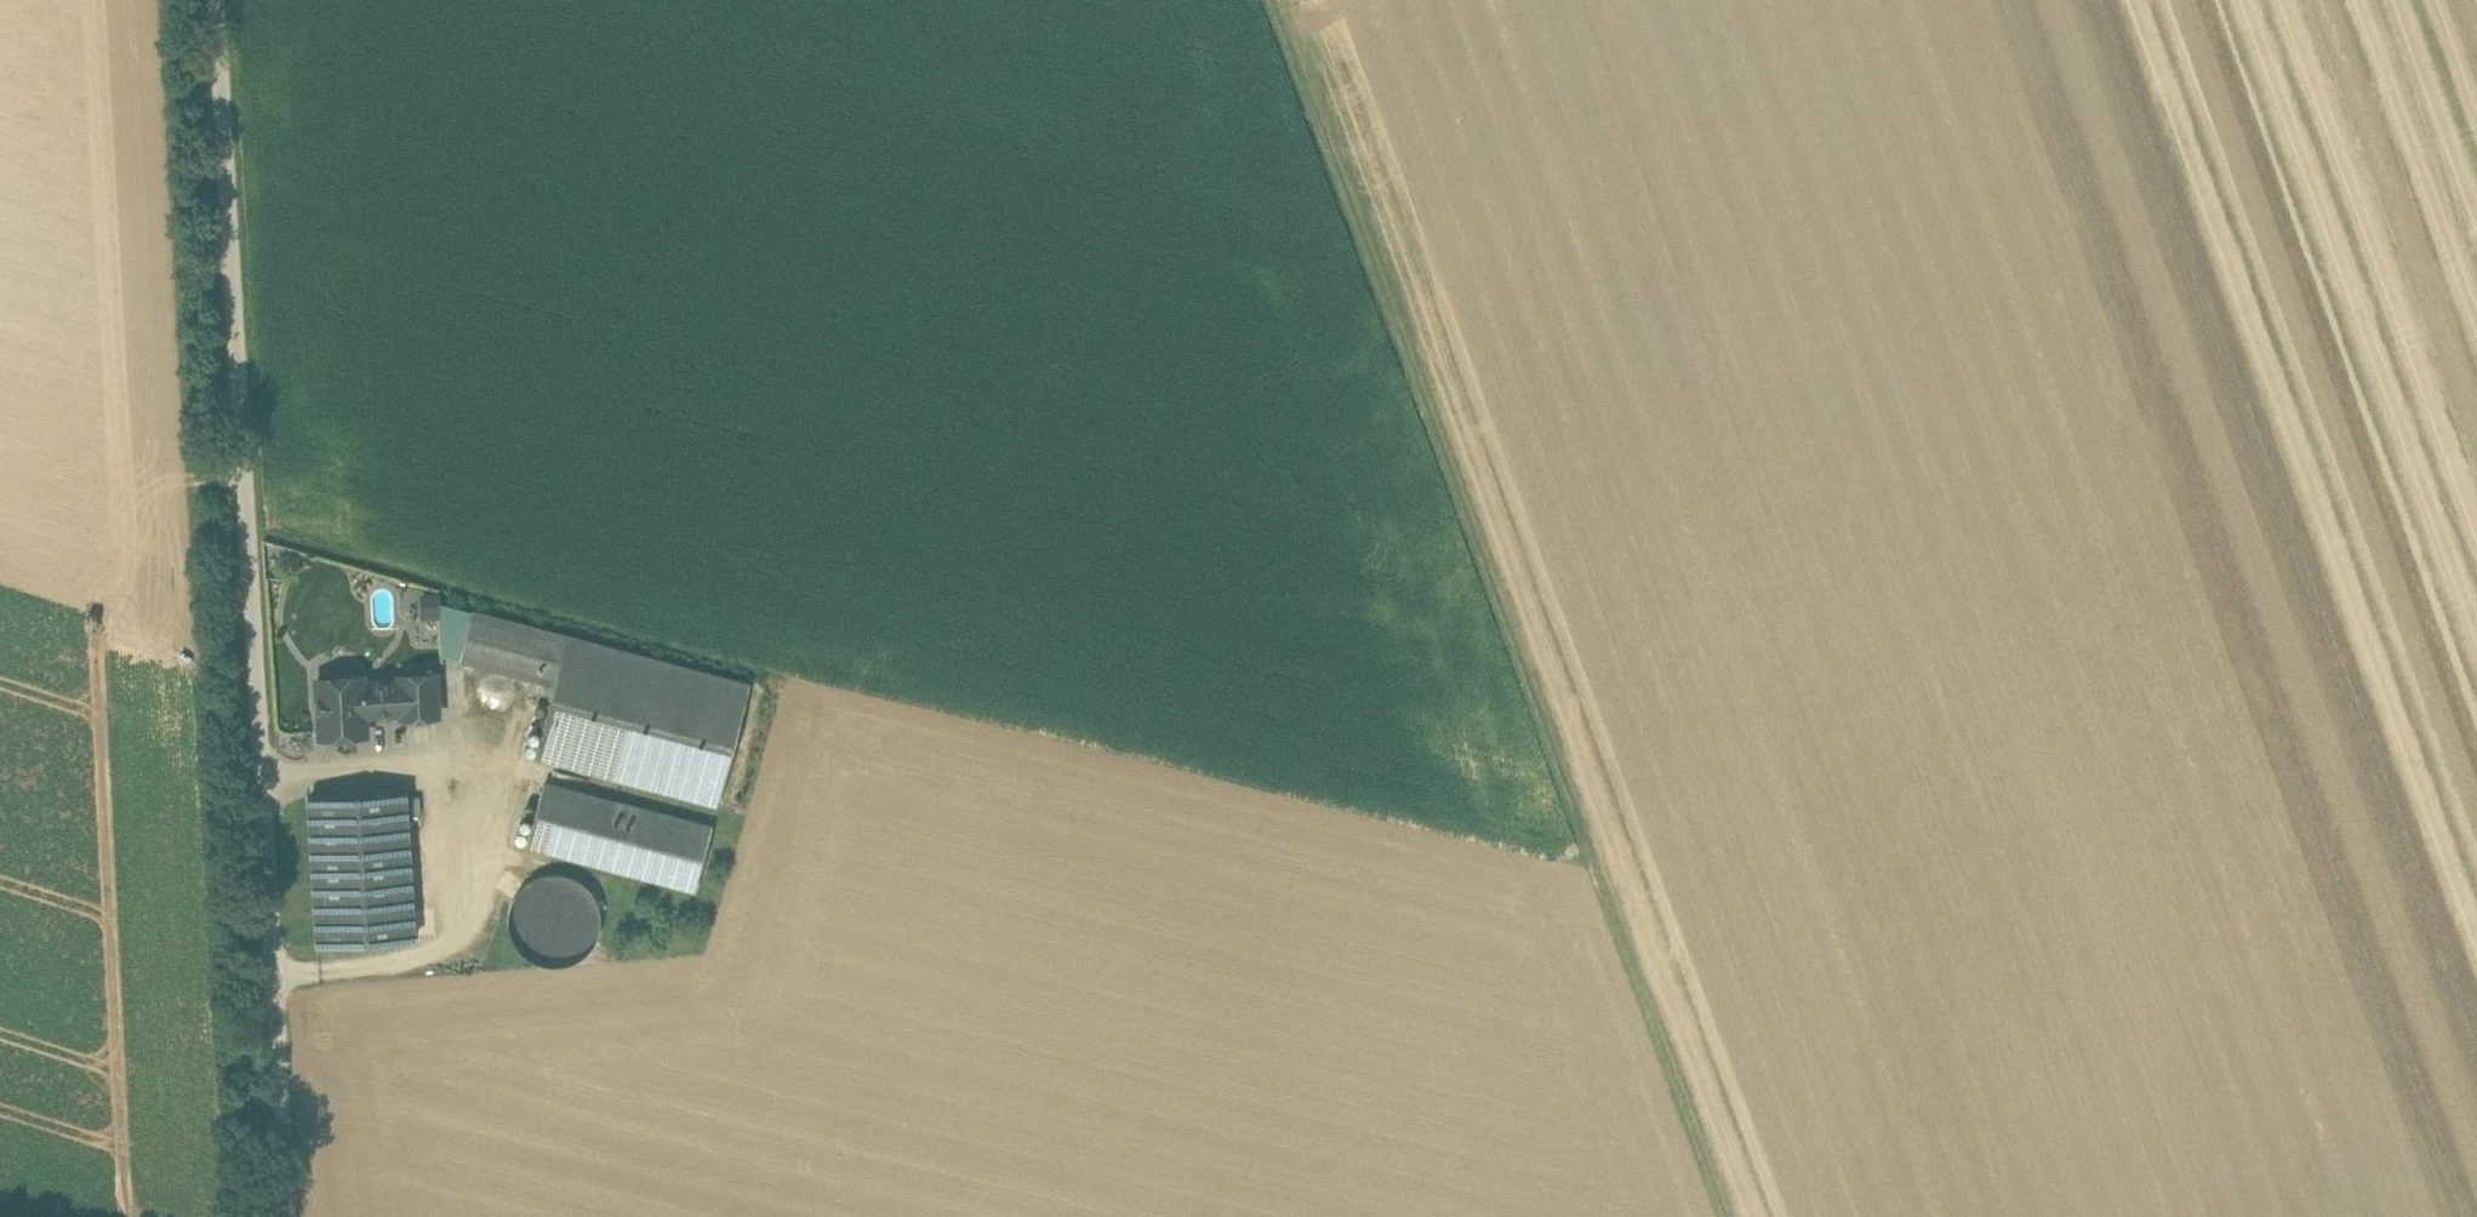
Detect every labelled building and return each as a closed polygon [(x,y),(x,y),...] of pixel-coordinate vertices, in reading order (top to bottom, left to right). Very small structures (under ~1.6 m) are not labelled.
[(568,635),(474,610),(461,659),(532,677),(529,688),(553,694),(568,635)] [(749,683),(568,635),(553,694),(537,755),(718,803),(749,683)] [(436,673),(400,675),(400,680),(402,711),(402,716),(438,714),(436,673)] [(363,675),(335,677),(336,689),(318,690),(321,731),(338,730),(339,735),(367,733),(366,713),(402,711),(400,680),(364,682),(363,675)] [(711,826),(545,782),(528,844),(695,888),(711,826)] [(406,792),(309,798),(318,943),(415,937),(406,792)] [(570,875),(554,872),(539,875),(525,883),(515,896),(509,911),(510,926),(515,940),(528,953),(544,960),(562,961),(578,954),(592,942),(599,926),(600,909),(594,894),(584,882),(570,875)]
